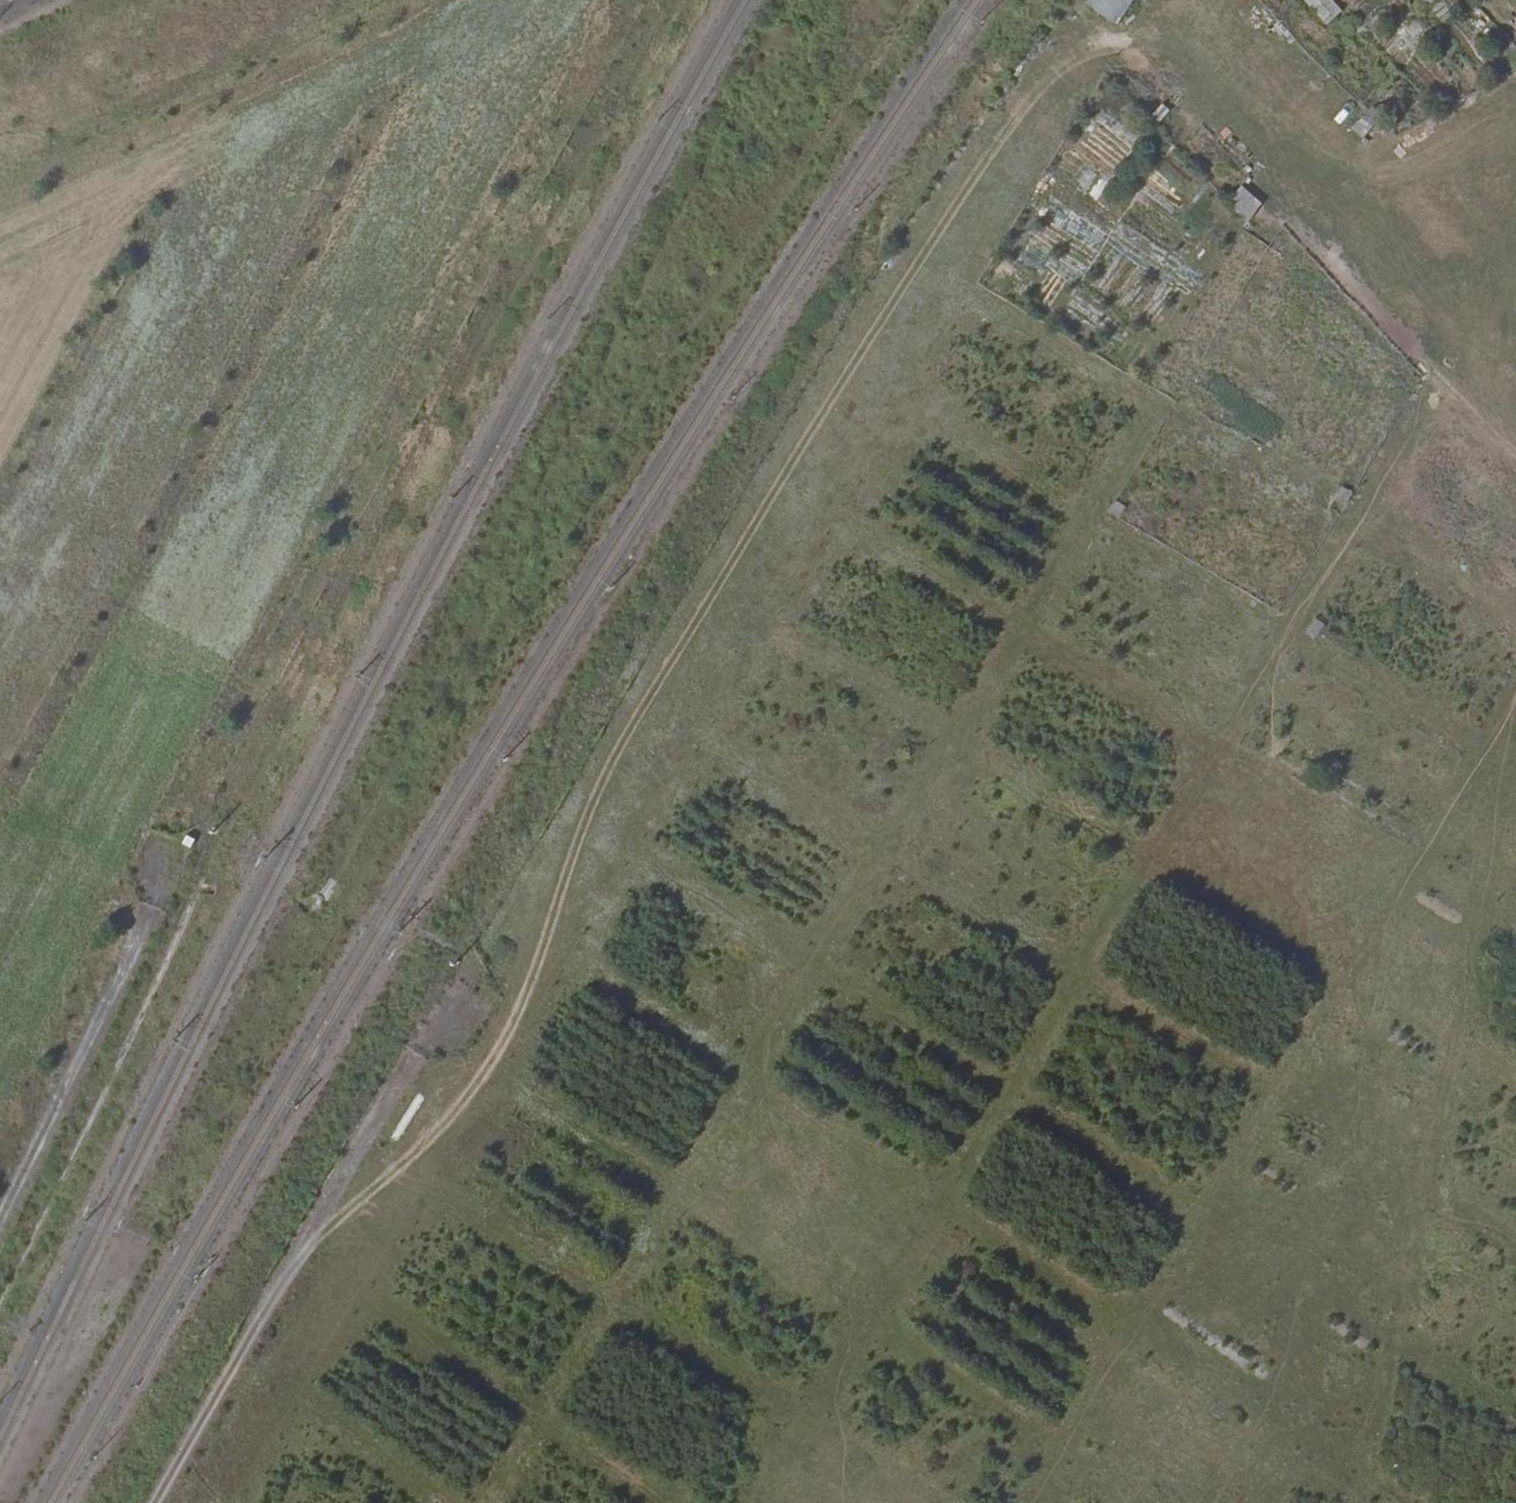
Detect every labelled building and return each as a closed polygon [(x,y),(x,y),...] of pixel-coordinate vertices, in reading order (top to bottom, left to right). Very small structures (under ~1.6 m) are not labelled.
[(1087,10),(1123,29),(1139,0),(1093,0),(1087,10)] [(1342,11),(1332,0),(1304,0),(1328,25),(1342,11)] [(1242,185),(1227,201),(1245,218),(1261,202),(1242,185)]
